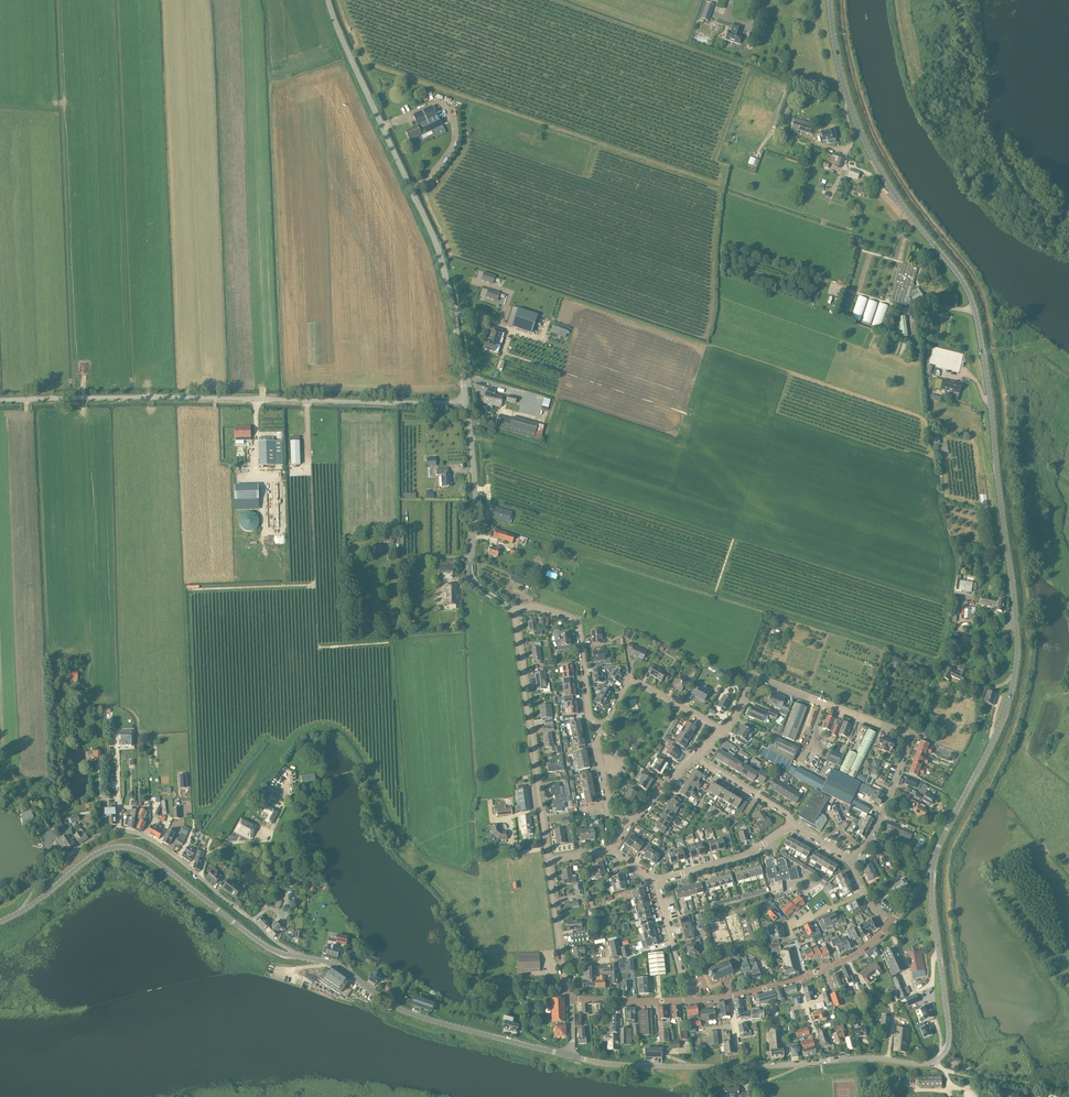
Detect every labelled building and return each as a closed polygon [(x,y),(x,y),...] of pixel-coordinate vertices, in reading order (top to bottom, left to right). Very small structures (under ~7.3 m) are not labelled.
[(708,21),(714,5),(706,3),(701,18),(708,21)] [(740,31),(742,27),(733,24),(731,28),(732,29),(731,32),(728,31),(725,39),(730,40),(734,41),(734,42),(739,43),(741,35),(738,34),(739,31),(740,31)] [(433,106),(413,116),(418,126),(421,124),(423,128),(426,134),(432,131),(439,128),(442,126),(438,116),(433,106)] [(814,128),(800,124),(794,122),(791,131),(798,133),(799,131),(812,135),(814,128)] [(418,126),(405,131),(410,140),(421,135),(419,130),(423,128),(421,124),(418,126)] [(822,132),(821,133),(822,142),(827,141),(827,143),(829,144),(836,142),(836,140),(834,130),(827,131),(822,132)] [(841,168),(844,159),(833,155),(830,163),(841,168)] [(848,169),(847,173),(846,172),(845,174),(846,175),(846,176),(848,176),(848,177),(853,178),(854,177),(858,178),(860,173),(848,169)] [(918,268),(901,263),(890,302),(907,306),(908,302),(909,298),(918,268)] [(493,284),(496,276),(484,272),(481,280),(493,284)] [(913,291),(911,296),(913,299),(909,298),(908,302),(911,303),(914,304),(916,303),(916,304),(924,299),(920,292),(918,288),(913,291)] [(497,301),(500,293),(488,289),(486,297),(497,301)] [(857,296),(852,319),(862,321),(867,298),(857,296)] [(862,322),(882,328),(889,305),(879,302),(869,299),(862,322)] [(538,315),(513,307),(507,325),(532,333),(538,315)] [(906,320),(907,320),(907,316),(894,318),(895,328),(901,327),(902,337),(908,336),(906,320)] [(567,330),(553,326),(551,333),(558,335),(565,338),(567,330)] [(501,344),(499,344),(503,331),(493,328),(492,333),(493,333),(490,341),(487,339),(484,348),(498,353),(501,344)] [(943,379),(941,389),(959,394),(962,384),(943,379)] [(486,392),(484,403),(501,407),(502,402),(506,403),(507,401),(507,400),(508,397),(504,396),(495,394),(496,389),(488,387),(487,392),(486,392)] [(498,415),(497,422),(495,427),(534,438),(538,424),(512,417),(512,418),(498,415)] [(241,426),(236,427),(236,437),(236,444),(244,444),(244,440),(250,440),(250,437),(251,437),(251,427),(241,428),(241,426)] [(300,465),(299,437),(291,437),(291,465),(300,465)] [(273,438),(260,438),(260,466),(274,465),(283,465),(282,442),(273,442),(273,438)] [(436,458),(427,458),(428,466),(436,466),(436,458)] [(451,487),(450,474),(449,474),(448,468),(436,469),(437,475),(441,475),(442,487),(448,487),(449,487),(451,487)] [(258,485),(235,485),(236,499),(259,498),(258,485)] [(492,517),(505,521),(508,512),(495,508),(492,517)] [(248,531),(251,532),(254,531),(256,529),(258,527),(259,525),(260,522),(260,519),(258,516),(256,513),(253,512),(250,511),(247,512),(244,513),(241,516),(240,518),(239,522),(240,525),(242,528),(245,530),(248,531)] [(496,530),(493,538),(512,543),(514,538),(519,540),(520,537),(515,536),(496,530)] [(490,547),(488,554),(493,556),(493,557),(496,558),(496,557),(497,557),(500,547),(496,546),(495,549),(490,547)] [(554,548),(553,551),(557,553),(564,555),(563,556),(566,557),(567,556),(568,552),(559,549),(554,548)] [(513,575),(510,582),(520,586),(523,579),(513,575)] [(966,591),(972,592),(972,590),(973,583),(961,581),(961,579),(958,578),(956,590),(966,591)] [(445,605),(458,604),(457,585),(445,586),(445,605)] [(980,604),(998,607),(999,600),(982,597),(980,604)] [(534,632),(535,636),(542,635),(541,630),(537,631),(536,620),(528,621),(529,633),(534,632)] [(552,633),(552,634),(552,635),(554,636),(554,642),(570,640),(569,634),(568,634),(563,635),(562,631),(560,631),(559,630),(558,629),(557,629),(556,630),(555,630),(554,630),(553,631),(553,632),(552,633)] [(592,644),(605,643),(604,640),(602,640),(601,630),(591,631),(592,644)] [(571,645),(570,640),(554,642),(557,647),(557,651),(565,650),(564,646),(571,645)] [(539,648),(541,647),(540,642),(534,643),(534,648),(532,648),(534,661),(538,661),(539,664),(542,664),(539,648)] [(644,657),(646,652),(634,647),(635,645),(630,643),(627,649),(632,651),(630,654),(643,660),(644,657)] [(604,651),(593,652),(594,662),(602,661),(602,664),(611,664),(610,658),(605,659),(605,655),(608,655),(607,650),(604,650),(604,651)] [(568,663),(558,664),(559,667),(563,667),(563,673),(573,672),(572,666),(568,666),(568,663)] [(667,680),(670,676),(666,674),(666,673),(654,667),(654,666),(651,664),(648,670),(651,672),(649,675),(661,682),(664,678),(667,680)] [(597,670),(592,670),(594,683),(602,682),(601,669),(603,669),(603,666),(597,667),(597,670)] [(618,682),(624,671),(617,667),(611,678),(609,677),(607,681),(614,684),(615,681),(618,682)] [(542,673),(535,674),(537,690),(543,689),(544,693),(550,692),(549,684),(547,684),(545,668),(541,669),(542,673)] [(964,676),(966,672),(962,670),(960,674),(954,671),(948,668),(943,677),(949,680),(951,676),(963,682),(965,676),(964,676)] [(560,682),(569,681),(568,678),(574,678),(573,672),(563,673),(564,679),(560,679),(560,682)] [(686,688),(690,681),(681,676),(679,681),(675,679),(671,686),(681,692),(684,687),(686,688)] [(569,681),(560,682),(561,686),(563,685),(563,691),(565,691),(575,690),(574,684),(569,684),(569,681)] [(704,701),(708,695),(706,693),(707,691),(701,687),(702,685),(697,683),(693,691),(696,693),(695,696),(704,701)] [(608,701),(612,693),(603,688),(596,702),(603,706),(606,700),(608,701)] [(566,697),(561,697),(562,701),(572,699),(572,696),(576,696),(575,690),(565,691),(566,697)] [(997,694),(988,691),(984,703),(994,706),(997,694)] [(781,708),(780,710),(779,713),(786,715),(790,706),(783,703),(785,698),(772,693),(771,696),(770,695),(770,697),(768,703),(781,708)] [(724,713),(732,698),(728,696),(728,697),(724,695),(718,707),(721,709),(720,711),(724,713)] [(572,699),(562,701),(562,705),(567,704),(568,709),(577,708),(577,702),(573,702),(572,699)] [(794,741),(807,708),(794,703),(782,737),(794,741)] [(541,719),(552,717),(550,705),(540,706),(541,719)] [(762,722),(766,712),(753,707),(749,716),(762,722)] [(578,714),(577,708),(568,709),(568,715),(564,716),(565,719),(574,718),(573,715),(578,714)] [(776,718),(778,714),(769,710),(767,714),(776,718)] [(836,736),(840,726),(835,724),(835,725),(833,724),(835,718),(827,716),(825,720),(824,720),(823,724),(824,724),(822,728),(830,731),(833,731),(832,734),(836,736)] [(912,720),(909,728),(917,731),(920,723),(912,720)] [(571,730),(581,728),(580,722),(570,724),(571,730)] [(687,722),(684,727),(693,733),(696,728),(687,722)] [(844,722),(839,734),(847,737),(851,725),(844,722)] [(741,731),(751,738),(753,733),(755,734),(757,730),(750,726),(748,730),(743,727),(741,731)] [(690,738),(693,733),(684,727),(681,732),(690,738)] [(849,751),(841,767),(839,771),(855,779),(877,734),(868,729),(856,754),(849,751)] [(748,742),(751,738),(741,731),(738,736),(742,739),(740,743),(747,746),(749,743),(748,742)] [(121,736),(119,736),(119,746),(131,746),(131,736),(131,732),(121,732),(121,736)] [(687,743),(690,738),(681,732),(678,738),(687,743)] [(550,752),(556,751),(555,746),(553,747),(552,734),(543,735),(545,748),(549,747),(550,752)] [(787,771),(798,748),(773,736),(767,750),(762,747),(758,755),(787,771)] [(884,740),(880,738),(878,744),(877,748),(881,750),(880,750),(886,753),(886,752),(890,754),(892,749),(894,744),(890,742),(891,739),(885,737),(884,740)] [(687,743),(678,738),(674,743),(684,748),(687,743)] [(586,749),(584,740),(573,742),(570,742),(572,751),(586,749)] [(677,755),(679,751),(675,749),(677,745),(670,741),(666,748),(668,750),(665,754),(676,760),(678,755),(677,755)] [(920,742),(918,747),(931,752),(932,750),(927,748),(929,745),(920,742)] [(840,766),(844,756),(837,754),(840,744),(836,743),(828,761),(840,766)] [(657,747),(655,751),(659,754),(663,747),(658,744),(657,747)] [(930,754),(931,752),(918,747),(916,752),(925,755),(926,753),(930,754)] [(722,763),(727,754),(720,750),(715,759),(722,763)] [(101,751),(93,751),(94,759),(101,758),(101,751)] [(577,759),(587,757),(586,751),(575,753),(577,759)] [(915,757),(928,762),(928,761),(928,760),(924,758),(925,755),(916,752),(915,757)] [(728,767),(733,758),(727,754),(722,763),(728,767)] [(562,755),(552,756),(553,761),(554,760),(554,763),(547,764),(548,772),(564,770),(562,755)] [(655,764),(665,770),(668,764),(662,761),(664,758),(658,755),(656,758),(658,759),(655,764)] [(927,764),(928,762),(915,757),(913,763),(921,766),(922,763),(927,765),(927,764)] [(733,758),(728,767),(734,770),(739,762),(733,758)] [(865,782),(870,784),(871,785),(876,776),(877,777),(880,770),(877,769),(880,762),(874,759),(872,762),(866,759),(863,766),(866,767),(863,774),(868,776),(867,779),(866,779),(866,778),(859,775),(856,779),(864,783),(865,780),(866,780),(865,782)] [(590,769),(588,762),(578,765),(574,765),(574,766),(575,766),(576,771),(577,771),(578,771),(578,774),(588,772),(588,769),(590,769)] [(740,774),(745,766),(739,762),(734,770),(740,774)] [(911,768),(924,773),(924,770),(920,769),(921,766),(913,763),(911,768)] [(662,775),(665,770),(655,764),(652,769),(650,767),(648,771),(654,774),(656,771),(662,775)] [(747,778),(752,770),(745,766),(740,774),(747,778)] [(826,782),(798,768),(793,777),(816,790),(818,790),(821,792),(844,803),(848,805),(861,811),(864,813),(867,814),(870,809),(851,800),(856,790),(868,796),(870,791),(871,789),(868,787),(870,784),(865,782),(864,785),(832,770),(826,782)] [(923,775),(924,773),(911,768),(909,773),(917,776),(918,773),(923,775)] [(761,769),(758,774),(755,779),(763,784),(769,774),(761,769)] [(694,770),(691,775),(699,780),(701,777),(704,779),(706,777),(694,770)] [(753,782),(755,779),(758,774),(752,770),(747,778),(753,782)] [(641,780),(650,785),(653,780),(647,777),(649,774),(643,771),(641,774),(643,775),(641,780)] [(581,782),(592,779),(591,773),(580,776),(581,782)] [(303,784),(316,782),(315,774),(301,776),(303,784)] [(180,788),(187,788),(187,783),(185,783),(185,775),(179,775),(180,788)] [(698,782),(699,780),(691,775),(688,779),(700,786),(701,784),(698,782)] [(907,777),(905,783),(906,784),(914,787),(917,781),(907,777)] [(769,787),(778,793),(784,784),(775,778),(769,787)] [(685,784),(694,789),(695,787),(698,789),(700,786),(688,779),(685,784)] [(647,791),(650,785),(641,780),(638,785),(635,783),(633,786),(639,790),(641,787),(647,791)] [(617,793),(623,783),(621,781),(615,791),(617,793)] [(709,797),(711,798),(719,785),(714,782),(708,791),(711,793),(709,797)] [(555,798),(567,797),(565,786),(561,787),(562,794),(560,794),(559,784),(553,784),(554,788),(550,788),(551,797),(554,796),(555,798)] [(692,791),(694,789),(685,784),(683,789),(694,796),(696,794),(692,791)] [(784,797),(790,787),(784,784),(778,793),(784,797)] [(715,796),(718,797),(724,788),(719,785),(711,798),(713,799),(715,796)] [(280,790),(271,786),(269,790),(278,794),(280,790)] [(790,800),(795,791),(790,787),(784,797),(790,800)] [(518,790),(514,790),(516,806),(515,806),(515,812),(521,811),(530,810),(527,788),(518,790)] [(724,788),(718,797),(720,799),(718,802),(721,803),(728,791),(724,788)] [(629,789),(626,794),(634,799),(637,793),(629,789)] [(698,798),(694,796),(683,789),(680,793),(686,797),(684,800),(686,801),(689,796),(696,800),(698,798)] [(883,795),(871,789),(870,791),(872,793),(873,794),(873,795),(874,795),(872,801),(880,805),(883,799),(882,798),(883,795)] [(924,791),(921,789),(918,793),(917,792),(913,798),(921,802),(922,800),(927,803),(926,804),(929,806),(930,804),(930,805),(931,804),(931,805),(933,802),(932,801),(934,798),(930,796),(931,794),(924,791)] [(725,802),(727,803),(733,794),(728,791),(721,803),(723,805),(725,802)] [(795,791),(790,800),(796,804),(801,794),(795,791)] [(807,823),(806,824),(820,832),(827,820),(825,816),(822,814),(829,803),(827,801),(828,799),(815,791),(799,817),(806,821),(805,822),(807,823)] [(626,794),(623,799),(631,804),(634,799),(626,794)] [(728,808),(730,809),(738,796),(733,794),(727,803),(730,805),(728,808)] [(907,795),(905,799),(908,801),(911,802),(909,805),(917,809),(915,813),(915,814),(923,818),(927,812),(924,810),(925,807),(921,804),(921,803),(913,798),(910,797),(907,795)] [(672,799),(669,804),(682,812),(683,810),(680,808),(681,805),(682,802),(675,797),(674,796),(672,799)] [(737,809),(739,806),(740,803),(742,800),(742,799),(738,796),(730,809),(732,811),(734,807),(737,809)] [(567,797),(555,798),(555,800),(552,801),(553,809),(556,808),(556,812),(563,811),(562,808),(565,807),(565,804),(562,804),(562,802),(571,801),(570,797),(567,797)] [(597,803),(595,797),(585,799),(586,805),(597,803)] [(631,804),(623,799),(620,804),(628,809),(631,804)] [(836,803),(831,805),(833,808),(832,808),(835,816),(844,812),(840,805),(837,806),(836,803)] [(666,809),(676,815),(677,812),(681,814),(682,812),(669,804),(666,809)] [(511,808),(505,809),(505,805),(494,806),(495,813),(497,813),(497,816),(512,815),(511,808)] [(272,824),(278,812),(267,806),(264,811),(270,814),(266,821),(272,824)] [(105,811),(102,811),(102,817),(107,817),(107,816),(109,816),(110,825),(116,825),(115,811),(116,811),(116,808),(105,809),(105,811)] [(147,819),(145,818),(148,813),(146,812),(147,811),(141,809),(138,815),(139,816),(138,819),(141,820),(137,828),(142,830),(146,822),(145,822),(147,819)] [(674,817),(676,815),(666,809),(663,813),(679,823),(680,821),(674,817)] [(34,820),(32,814),(31,810),(22,812),(23,817),(22,817),(24,823),(34,820)] [(136,821),(138,810),(134,810),(132,820),(126,819),(125,824),(128,825),(128,828),(134,829),(136,821)] [(760,832),(772,825),(767,817),(766,818),(761,811),(757,814),(761,821),(755,825),(760,832)] [(861,811),(859,816),(862,817),(860,820),(871,825),(873,820),(866,816),(867,814),(864,813),(861,811)] [(845,815),(844,812),(835,816),(839,823),(844,821),(843,819),(846,818),(845,815)] [(660,818),(670,824),(671,822),(677,825),(679,823),(663,813),(660,818)] [(80,821),(78,815),(70,818),(72,823),(80,821)] [(522,835),(533,834),(531,815),(519,817),(521,830),(522,835)] [(668,827),(670,824),(660,818),(657,823),(670,831),(671,829),(668,827)] [(857,818),(854,823),(857,824),(858,825),(859,826),(861,826),(868,830),(871,825),(860,820),(857,818)] [(253,833),(255,828),(247,824),(248,822),(242,819),(237,829),(245,833),(244,835),(250,838),(251,836),(252,837),(254,833),(253,833)] [(57,833),(64,828),(60,821),(52,827),(57,833)] [(910,840),(913,832),(915,829),(906,825),(905,826),(902,824),(900,827),(889,822),(886,828),(901,835),(900,835),(910,840)] [(669,833),(670,831),(657,823),(652,830),(657,833),(659,830),(664,834),(665,831),(669,833)] [(148,833),(153,836),(159,825),(157,824),(155,828),(151,825),(148,833)] [(159,825),(153,836),(159,839),(163,832),(159,830),(160,828),(161,829),(162,826),(159,825)] [(587,830),(588,840),(591,839),(591,840),(595,840),(594,839),(595,839),(595,836),(604,835),(603,825),(591,827),(591,829),(587,830)] [(500,840),(507,839),(506,831),(503,832),(500,830),(500,826),(492,827),(492,834),(500,840)] [(748,834),(751,833),(749,826),(745,827),(746,831),(739,833),(740,839),(740,841),(741,841),(741,843),(750,840),(748,834)] [(864,838),(868,830),(861,826),(858,830),(860,831),(858,835),(861,836),(861,837),(862,838),(864,837),(864,838)] [(558,844),(565,843),(563,828),(557,829),(558,839),(557,839),(558,844)] [(585,840),(588,840),(587,830),(582,831),(582,828),(576,829),(577,838),(581,838),(581,841),(582,841),(585,841),(585,840)] [(173,838),(175,833),(169,830),(162,842),(169,845),(171,841),(172,841),(173,838)] [(80,844),(88,839),(84,832),(81,834),(80,832),(75,836),(80,844)] [(631,832),(624,842),(627,844),(626,844),(627,845),(626,845),(629,847),(630,847),(632,848),(638,840),(634,838),(636,835),(631,832)] [(181,833),(176,843),(182,846),(187,836),(181,833)] [(720,839),(715,841),(718,850),(721,850),(725,849),(724,849),(725,848),(724,846),(732,843),(729,834),(719,837),(720,839)] [(884,834),(882,837),(892,842),(893,838),(884,834)] [(68,852),(77,846),(73,842),(72,842),(67,835),(61,839),(66,846),(64,847),(68,852)] [(784,845),(789,848),(794,840),(788,837),(784,845)] [(710,839),(705,841),(707,850),(710,850),(711,852),(712,852),(712,853),(716,852),(715,851),(718,850),(715,841),(711,842),(710,839)] [(638,840),(632,848),(635,850),(634,851),(637,853),(638,852),(640,850),(642,852),(648,844),(643,840),(641,843),(638,840)] [(795,851),(799,844),(794,840),(789,848),(795,851)] [(699,842),(695,844),(695,846),(698,856),(701,855),(701,856),(705,855),(704,854),(705,854),(704,851),(707,850),(705,841),(699,842)] [(648,844),(642,852),(645,854),(643,856),(644,856),(643,857),(647,859),(647,858),(649,860),(655,852),(657,850),(653,847),(648,844)] [(801,855),(805,847),(799,844),(795,851),(801,855)] [(679,848),(675,849),(675,852),(678,861),(681,861),(684,860),(685,859),(684,857),(687,856),(685,849),(685,846),(679,848)] [(691,847),(685,849),(687,856),(690,855),(691,858),(692,858),(696,857),(695,857),(698,856),(695,846),(691,847)] [(184,852),(182,856),(190,862),(193,858),(192,857),(195,852),(188,847),(184,852)] [(805,847),(801,855),(807,858),(811,850),(805,847)] [(655,852),(649,860),(652,862),(651,862),(654,864),(655,864),(657,861),(660,863),(667,861),(666,856),(660,852),(657,850),(655,852)] [(670,850),(665,852),(666,856),(667,861),(670,861),(671,863),(672,863),(672,864),(676,863),(675,862),(678,861),(675,852),(671,853),(670,850)] [(199,870),(204,852),(198,851),(195,859),(196,859),(194,868),(199,870)] [(810,860),(816,864),(821,856),(815,853),(810,860)] [(822,867),(826,859),(821,856),(816,864),(822,867)] [(767,869),(765,869),(769,880),(774,879),(775,883),(770,885),(773,895),(783,893),(781,882),(790,879),(790,882),(798,879),(795,868),(788,870),(785,861),(782,859),(774,861),(773,858),(765,860),(767,869)] [(827,870),(832,863),(826,859),(822,867),(827,870)] [(604,870),(603,867),(607,866),(606,862),(592,866),(590,866),(592,873),(604,870)] [(832,863),(827,870),(833,874),(838,866),(832,863)] [(869,881),(877,877),(871,864),(863,868),(867,876),(866,876),(869,881)] [(760,867),(754,868),(756,877),(763,875),(760,867)] [(750,879),(756,877),(754,868),(748,870),(750,879)] [(230,879),(235,873),(230,869),(227,873),(228,874),(227,876),(230,879)] [(572,883),(576,882),(575,877),(572,877),(571,869),(562,870),(563,879),(563,880),(563,884),(572,883)] [(608,869),(604,870),(592,873),(594,880),(606,877),(605,874),(609,872),(608,869)] [(215,884),(220,878),(213,870),(207,876),(215,884)] [(744,881),(750,879),(748,870),(741,872),(744,881)] [(744,881),(741,872),(735,874),(737,882),(744,881)] [(836,877),(839,883),(847,879),(844,873),(836,877)] [(624,882),(623,879),(627,877),(626,874),(622,875),(610,878),(612,885),(624,882)] [(731,875),(724,877),(727,885),(733,883),(731,875)] [(724,877),(718,878),(720,887),(727,885),(724,877)] [(718,878),(712,880),(714,889),(720,887),(718,878)] [(842,889),(850,886),(847,879),(839,883),(842,889)] [(896,881),(894,882),(900,888),(901,887),(905,892),(909,888),(903,882),(905,881),(903,879),(902,880),(901,881),(899,884),(897,882),(896,881)] [(714,889),(712,880),(705,882),(707,890),(714,889)] [(241,890),(229,881),(223,888),(227,891),(227,890),(229,891),(228,892),(235,897),(241,890)] [(628,881),(624,882),(612,885),(614,892),(626,889),(625,885),(629,884),(628,881)] [(900,897),(905,892),(901,887),(900,888),(894,882),(893,884),(896,887),(892,890),(894,892),(891,895),(896,900),(900,897)] [(695,886),(697,894),(703,893),(701,884),(695,886)] [(695,886),(688,887),(691,896),(697,894),(695,886)] [(853,892),(850,886),(842,889),(841,890),(841,891),(840,891),(841,893),(844,892),(845,896),(853,892)] [(691,896),(688,887),(682,889),(684,898),(691,896)] [(645,896),(644,893),(648,891),(647,888),(633,892),(631,892),(633,899),(645,896)] [(678,900),(684,898),(682,889),(675,891),(678,900)] [(876,899),(883,894),(880,891),(874,896),(876,899)] [(647,903),(646,899),(650,898),(649,895),(645,896),(633,899),(635,906),(647,903)] [(805,904),(798,897),(794,900),(800,908),(805,904)] [(890,913),(894,908),(889,903),(891,901),(887,898),(885,900),(884,900),(880,905),(890,913)] [(795,910),(796,911),(800,908),(794,900),(790,904),(795,910)] [(861,905),(859,900),(849,905),(853,915),(862,911),(859,906),(861,905)] [(649,910),(649,909),(648,906),(652,905),(651,901),(647,903),(635,906),(637,913),(649,910)] [(785,906),(792,913),(795,910),(790,904),(789,902),(785,906)] [(780,908),(787,917),(792,913),(785,906),(784,904),(780,908)] [(770,911),(767,914),(770,916),(769,917),(771,920),(772,919),(774,921),(779,917),(776,914),(779,911),(773,905),(769,909),(770,911)] [(651,917),(651,916),(650,913),(654,912),(653,908),(649,909),(649,910),(637,913),(639,920),(651,917)] [(270,909),(262,916),(265,920),(265,921),(269,925),(276,918),(277,917),(270,909)] [(827,916),(832,926),(838,923),(839,924),(843,922),(838,913),(835,915),(834,913),(827,916)] [(655,915),(651,916),(651,917),(639,920),(640,927),(653,923),(652,923),(652,920),(656,919),(655,915)] [(261,916),(256,920),(258,922),(265,929),(269,925),(265,921),(265,920),(262,916),(261,916)] [(678,924),(675,925),(676,927),(693,922),(693,920),(692,916),(688,917),(677,920),(678,924)] [(827,928),(832,926),(827,916),(822,918),(823,921),(819,922),(823,932),(827,930),(827,928)] [(868,922),(864,923),(868,931),(871,930),(872,931),(878,928),(876,925),(877,924),(876,920),(874,921),(873,918),(867,921),(868,922)] [(584,926),(582,926),(581,921),(568,923),(570,931),(578,929),(578,933),(585,932),(584,926)] [(694,927),(693,922),(695,921),(693,922),(676,927),(676,928),(679,927),(680,931),(694,927)] [(656,922),(652,923),(653,923),(640,927),(642,934),(654,930),(653,927),(657,926),(656,922)] [(868,931),(864,923),(861,925),(856,928),(860,938),(866,935),(865,933),(868,931)] [(781,925),(775,927),(774,924),(767,926),(770,935),(772,935),(772,934),(784,931),(783,928),(782,928),(781,925)] [(804,927),(806,931),(802,932),(806,940),(812,937),(811,935),(814,933),(813,930),(814,930),(812,926),(811,927),(810,924),(804,927)] [(273,925),(267,931),(273,937),(277,933),(280,935),(282,933),(285,930),(280,925),(277,929),(275,927),(273,925)] [(850,929),(846,931),(850,939),(853,937),(855,940),(860,938),(856,928),(855,925),(849,928),(850,929)] [(681,934),(678,935),(679,937),(695,932),(695,931),(695,929),(694,928),(694,927),(680,931),(681,934)] [(656,937),(655,934),(659,933),(658,929),(654,930),(642,934),(644,941),(656,937)] [(772,934),(772,935),(774,941),(771,941),(772,945),(779,943),(778,940),(785,938),(784,935),(785,935),(784,931),(772,934)] [(696,934),(695,932),(679,937),(679,939),(682,938),(683,942),(694,939),(693,934),(696,934)] [(587,933),(570,935),(571,944),(588,941),(587,933)] [(338,935),(336,942),(346,944),(348,938),(338,935)] [(660,936),(656,937),(644,941),(646,948),(658,944),(657,941),(661,940),(660,936)] [(838,937),(830,940),(833,948),(834,947),(836,946),(839,954),(845,952),(839,939),(839,940),(838,937)] [(845,937),(839,939),(845,952),(850,949),(845,937)] [(690,959),(696,957),(695,954),(698,953),(696,946),(701,944),(699,939),(686,943),(687,946),(686,946),(688,952),(688,953),(688,955),(689,955),(690,959)] [(610,942),(613,958),(617,957),(618,958),(621,958),(618,941),(617,941),(611,942),(610,942)] [(332,946),(331,948),(325,947),(323,953),(337,957),(339,951),(335,950),(336,947),(332,946)] [(627,946),(621,948),(623,958),(629,956),(627,946)] [(811,950),(815,960),(820,957),(821,960),(822,959),(818,950),(817,947),(811,950)] [(825,947),(818,950),(822,959),(827,957),(828,959),(830,958),(825,947)] [(868,958),(873,954),(874,957),(875,958),(881,953),(881,952),(882,951),(881,949),(878,952),(875,947),(865,954),(868,958)] [(891,976),(892,979),(897,977),(896,974),(906,970),(896,947),(883,953),(883,955),(881,956),(883,961),(885,959),(893,976),(891,976)] [(581,954),(585,953),(584,948),(580,948),(573,949),(574,958),(581,958),(581,954)] [(812,958),(813,960),(815,960),(811,950),(810,948),(800,952),(802,960),(806,958),(807,960),(812,958)] [(785,976),(800,971),(798,965),(798,964),(794,951),(786,953),(786,950),(780,951),(784,967),(782,968),(782,969),(783,969),(784,973),(781,974),(782,977),(785,977),(785,976)] [(913,978),(926,976),(921,950),(908,952),(913,978)] [(518,972),(540,971),(539,953),(517,954),(518,972)] [(650,976),(665,975),(663,953),(648,954),(650,976)] [(756,962),(748,965),(747,959),(741,961),(743,966),(742,967),(743,970),(739,971),(740,974),(745,973),(748,981),(760,977),(756,962)] [(619,961),(620,968),(627,968),(627,971),(634,971),(632,960),(619,961)] [(729,976),(732,975),(733,975),(733,974),(733,973),(733,972),(732,970),(732,969),(731,969),(730,967),(731,966),(730,965),(729,963),(729,962),(728,962),(728,961),(727,962),(727,961),(726,962),(724,963),(722,963),(723,964),(720,965),(720,964),(719,965),(716,966),(715,966),(715,967),(712,968),(712,967),(711,968),(710,968),(711,970),(709,970),(710,974),(709,974),(711,979),(712,978),(713,981),(715,981),(716,981),(718,981),(717,981),(720,979),(720,980),(721,979),(724,978),(725,978),(725,977),(727,977),(728,976),(728,977),(729,976)] [(876,964),(871,967),(860,974),(862,977),(862,978),(863,978),(867,984),(871,981),(868,977),(875,973),(878,976),(883,973),(876,964)] [(600,975),(611,974),(611,965),(599,966),(600,975)] [(846,966),(841,968),(848,983),(853,981),(854,984),(857,982),(854,977),(852,978),(851,978),(846,966)] [(321,973),(306,974),(319,983),(320,981),(334,990),(343,997),(344,994),(354,1001),(357,995),(351,991),(345,987),(348,983),(346,981),(346,980),(347,979),(329,967),(327,970),(324,971),(323,974),(321,973)] [(595,982),(595,977),(598,977),(598,967),(583,968),(584,981),(583,981),(583,988),(595,987),(596,987),(595,982)] [(371,977),(368,980),(375,985),(377,983),(378,983),(379,981),(378,981),(381,978),(381,977),(383,974),(377,970),(374,972),(372,975),(371,977)] [(838,974),(831,976),(834,983),(833,984),(835,989),(839,987),(842,986),(843,986),(842,981),(840,981),(838,974)] [(600,981),(595,982),(596,987),(595,987),(595,988),(605,987),(604,976),(600,976),(600,981)] [(898,976),(897,977),(892,979),(901,999),(907,996),(898,976)] [(648,978),(637,979),(638,994),(649,994),(648,978)] [(621,988),(620,988),(621,998),(627,997),(627,988),(630,988),(630,982),(624,983),(621,983),(621,988)] [(788,995),(797,992),(795,985),(784,988),(785,993),(787,992),(788,995)] [(807,1002),(814,1000),(810,987),(803,989),(807,1002)] [(785,1001),(783,995),(782,990),(774,992),(777,1001),(781,999),(781,1002),(785,1001)] [(775,1005),(777,1004),(776,1000),(774,992),(758,996),(760,1004),(773,1000),(775,1005)] [(826,1004),(831,1002),(828,992),(822,994),(826,1004)] [(834,1007),(842,1004),(838,992),(830,995),(834,1007)] [(915,994),(905,999),(908,1006),(919,1002),(915,994)] [(415,999),(412,1005),(431,1012),(433,1005),(415,999)] [(555,1037),(566,1037),(565,1026),(565,1022),(564,999),(551,999),(552,1023),(556,1023),(556,1027),(555,1027),(555,1037)] [(735,1001),(734,1002),(736,1019),(751,1018),(751,1012),(743,1012),(742,1000),(735,1001)] [(721,1012),(716,1013),(717,1019),(722,1019),(727,1018),(728,1019),(730,1019),(728,1002),(719,1003),(721,1012)] [(588,1016),(600,1015),(599,1004),(582,1005),(583,1014),(588,1013),(588,1016)] [(694,1018),(699,1017),(697,1005),(686,1007),(688,1017),(693,1016),(694,1018)] [(928,1005),(920,1009),(923,1017),(920,1019),(921,1022),(933,1018),(928,1005)] [(658,1008),(659,1019),(660,1022),(663,1022),(663,1019),(667,1019),(666,1007),(658,1008)] [(671,1008),(672,1019),(677,1019),(677,1021),(681,1021),(680,1018),(681,1018),(680,1007),(671,1008)] [(634,1015),(635,1015),(635,1008),(626,1009),(626,1016),(627,1020),(629,1020),(629,1023),(635,1023),(634,1015)] [(751,1008),(751,1010),(751,1012),(751,1018),(751,1019),(758,1019),(758,1017),(760,1017),(759,1009),(757,1010),(757,1008),(751,1008)] [(814,1021),(825,1018),(822,1009),(816,1011),(816,1012),(812,1013),(814,1021)] [(714,1013),(715,1013),(714,1013),(714,1010),(705,1011),(705,1010),(700,1011),(701,1021),(715,1020),(714,1013)] [(503,1019),(503,1021),(506,1021),(506,1022),(505,1022),(504,1026),(504,1029),(517,1033),(517,1032),(519,1026),(512,1024),(512,1023),(513,1023),(514,1019),(507,1017),(504,1016),(503,1019)] [(888,1032),(890,1017),(881,1016),(880,1032),(888,1032)] [(612,1033),(615,1033),(615,1036),(608,1036),(608,1037),(604,1037),(604,1041),(608,1041),(608,1050),(618,1050),(618,1036),(619,1033),(619,1017),(612,1017),(612,1033)] [(924,1023),(916,1026),(917,1030),(920,1029),(924,1039),(932,1036),(928,1025),(925,1026),(924,1023)] [(743,1037),(751,1036),(750,1031),(747,1031),(745,1024),(738,1025),(740,1034),(743,1033),(743,1037)] [(858,1024),(853,1025),(854,1030),(856,1037),(866,1035),(865,1029),(861,1029),(861,1026),(858,1027),(858,1024)] [(896,1026),(894,1051),(906,1052),(908,1033),(911,1034),(912,1030),(908,1029),(909,1028),(896,1026)] [(842,1042),(841,1038),(844,1037),(842,1030),(841,1031),(840,1027),(835,1029),(837,1034),(832,1035),(835,1044),(842,1042)] [(798,1038),(809,1035),(807,1028),(796,1031),(798,1038)] [(586,1040),(588,1040),(588,1037),(586,1037),(585,1029),(578,1030),(578,1033),(577,1033),(577,1037),(578,1037),(579,1044),(586,1043),(586,1040)] [(631,1045),(631,1029),(620,1029),(620,1045),(631,1045)] [(770,1058),(784,1057),(782,1029),(768,1029),(769,1043),(770,1058)] [(659,1031),(659,1035),(660,1042),(669,1042),(668,1031),(659,1031)] [(704,1046),(718,1045),(717,1031),(708,1032),(708,1037),(703,1037),(704,1046)] [(828,1045),(829,1045),(825,1031),(818,1033),(822,1047),(824,1047),(828,1046),(828,1045)] [(734,1047),(733,1036),(725,1037),(726,1041),(723,1041),(725,1054),(726,1054),(726,1055),(727,1055),(728,1055),(729,1055),(729,1054),(730,1054),(736,1053),(735,1047),(734,1047)] [(848,1050),(856,1049),(853,1036),(845,1038),(848,1050)] [(806,1045),(809,1055),(816,1054),(812,1039),(806,1041),(806,1044),(806,1045)] [(803,1057),(809,1055),(806,1045),(806,1044),(806,1041),(801,1042),(802,1046),(804,1050),(802,1050),(803,1057)] [(798,1053),(799,1053),(798,1048),(789,1049),(789,1054),(791,1053),(791,1058),(798,1057),(798,1053)] [(662,1058),(662,1049),(645,1049),(645,1057),(662,1058)] [(923,1088),(942,1087),(942,1076),(922,1077),(923,1088)] [(752,1093),(746,1093),(738,1093),(739,1086),(734,1086),(734,1090),(725,1089),(725,1096),(753,1096),(752,1093)]
